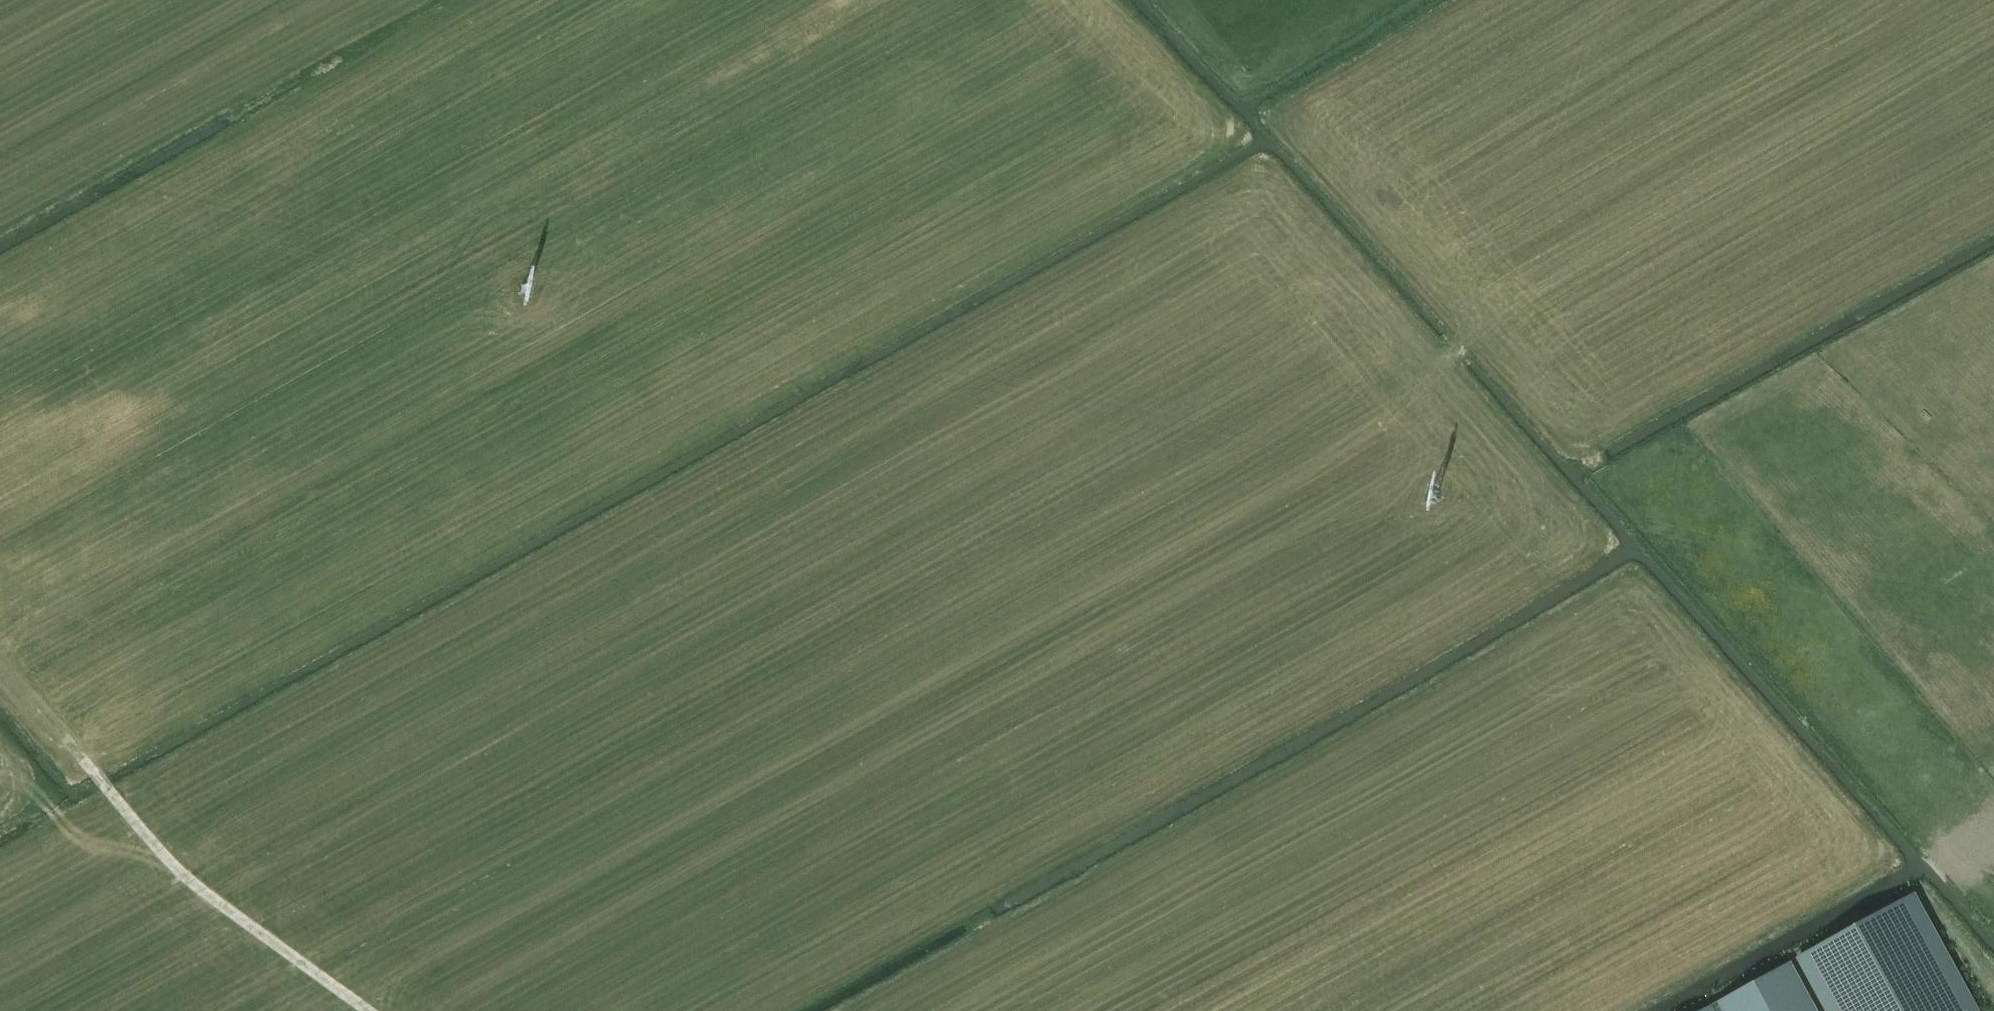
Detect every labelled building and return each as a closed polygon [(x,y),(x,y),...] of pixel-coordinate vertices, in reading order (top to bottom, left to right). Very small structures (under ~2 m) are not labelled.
[(1806,957),(1835,1010),(1987,1010),(1923,897),(1806,957)] [(1782,968),(1705,1010),(1806,1010),(1782,968)]
